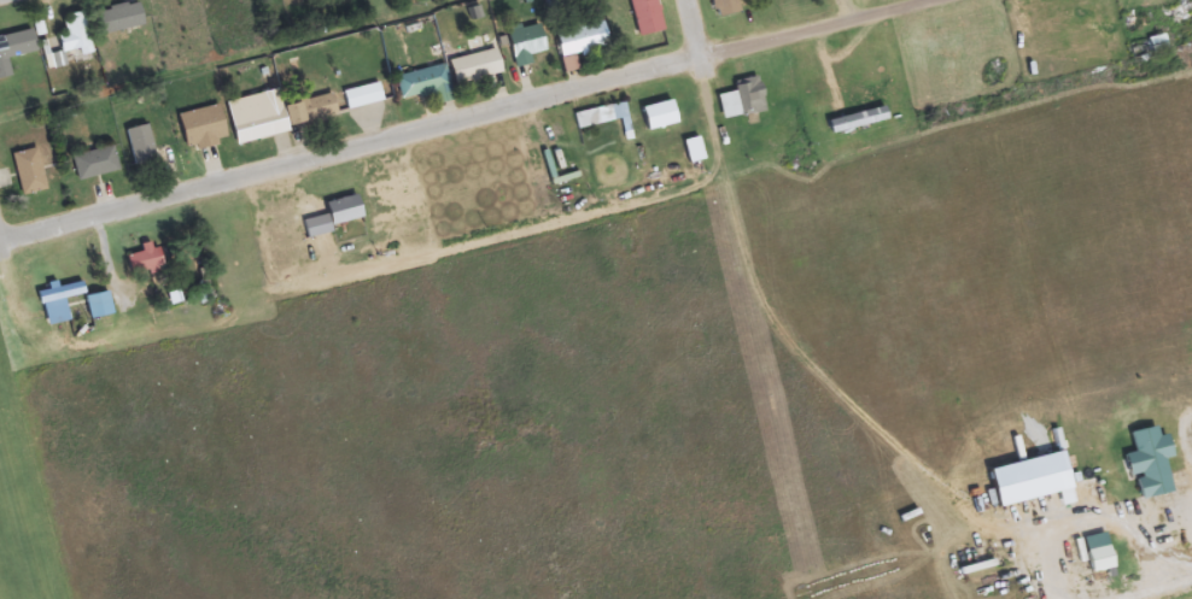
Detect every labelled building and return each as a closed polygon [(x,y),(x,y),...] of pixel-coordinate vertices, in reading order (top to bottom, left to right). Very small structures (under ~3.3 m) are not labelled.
[(665,31),(658,0),(632,0),(640,36),(665,31)] [(719,18),(741,13),(738,0),(714,0),(719,18)] [(146,25),(140,1),(97,12),(103,36),(146,25)] [(1174,19),(1191,13),(1188,3),(1170,9),(1174,19)] [(84,54),(92,17),(69,13),(64,35),(61,49),(84,54)] [(508,34),(519,67),(551,57),(540,23),(508,34)] [(574,54),(611,47),(607,23),(576,29),(575,25),(558,29),(566,73),(578,71),(574,54)] [(12,76),(9,60),(37,55),(32,30),(0,37),(0,78),(12,76)] [(1169,49),(1165,35),(1150,40),(1154,54),(1169,49)] [(455,83),(503,76),(499,51),(452,58),(455,83)] [(435,93),(437,104),(454,101),(447,66),(398,75),(402,99),(435,93)] [(719,95),(724,119),(767,111),(760,76),(736,81),(738,91),(719,95)] [(348,111),(385,102),(380,82),(344,91),(348,111)] [(229,102),(239,143),(290,132),(280,90),(229,102)] [(292,126),(346,114),(341,92),(287,105),(292,126)] [(190,152),(230,141),(220,104),(180,115),(190,152)] [(128,130),(136,165),(158,160),(149,124),(128,130)] [(80,182),(121,170),(114,146),(73,157),(80,182)] [(39,148),(14,153),(23,195),(48,190),(39,148)] [(132,275),(166,269),(162,245),(128,251),(132,275)]
